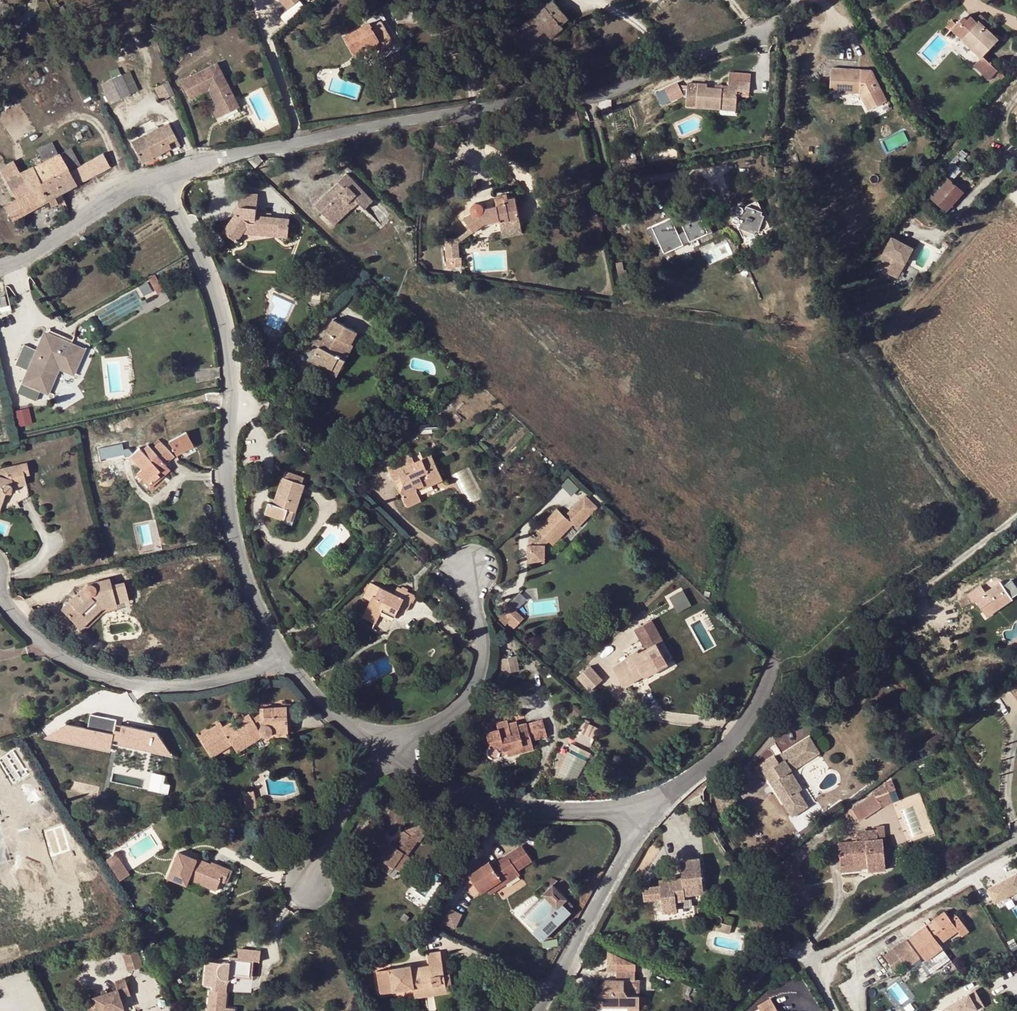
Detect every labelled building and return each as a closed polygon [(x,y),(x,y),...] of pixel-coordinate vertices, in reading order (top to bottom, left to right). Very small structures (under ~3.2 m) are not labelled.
[(554,0),(547,7),(553,14),(561,7),(554,0)] [(553,14),(547,7),(545,8),(558,34),(565,28),(562,25),(570,19),(561,7),(553,14)] [(558,34),(545,8),(534,17),(537,21),(532,24),(529,21),(520,29),(517,25),(508,33),(522,51),(541,36),(539,34),(544,30),(545,32),(552,39),(558,34)] [(393,28),(384,12),(370,20),(372,23),(343,38),(354,57),(364,52),(366,56),(380,47),(382,51),(395,43),(388,30),(393,28)] [(975,19),(978,22),(980,20),(985,26),(989,22),(981,14),(975,19)] [(46,23),(41,16),(37,20),(41,27),(46,23)] [(951,29),(962,39),(964,36),(984,55),(995,44),(993,42),(997,37),(990,30),(988,32),(978,22),(975,19),(972,17),(968,20),(965,17),(962,17),(956,24),(951,29)] [(946,27),(950,31),(951,29),(956,24),(952,20),(946,27)] [(980,20),(978,22),(988,32),(990,30),(985,26),(980,20)] [(964,36),(962,39),(982,57),(984,55),(964,36)] [(101,53),(104,59),(122,51),(120,44),(101,53)] [(122,51),(104,59),(113,79),(122,74),(131,70),(122,51)] [(860,93),(862,96),(867,93),(874,107),(886,101),(871,70),(861,70),(862,61),(830,59),(827,59),(825,60),(824,60),(822,62),(819,66),(819,70),(820,72),(821,74),(822,76),(823,76),(832,77),(830,91),(860,93)] [(240,106),(220,68),(184,87),(188,95),(206,85),(218,106),(213,109),(218,118),(240,106)] [(141,90),(131,70),(122,74),(132,94),(141,90)] [(729,72),(729,80),(751,82),(751,73),(729,72)] [(122,74),(113,79),(102,84),(111,104),(132,94),(122,74)] [(729,89),(715,88),(707,87),(708,84),(698,83),(697,101),(696,107),(720,109),(721,105),(737,106),(738,97),(738,90),(750,91),(751,82),(729,80),(729,85),(729,89)] [(168,81),(155,88),(162,101),(175,94),(168,81)] [(680,81),(667,85),(670,94),(683,90),(680,81)] [(698,83),(687,83),(686,101),(697,101),(698,83)] [(867,93),(862,96),(869,110),(874,107),(867,93)] [(160,127),(148,133),(132,142),(143,162),(172,148),(173,150),(181,145),(170,123),(160,127)] [(147,131),(148,133),(160,127),(158,125),(147,131)] [(44,161),(59,153),(52,141),(37,149),(44,161)] [(70,172),(82,165),(72,147),(60,154),(70,172)] [(104,154),(82,165),(70,172),(60,154),(60,153),(59,153),(44,161),(34,167),(34,166),(21,173),(14,161),(0,169),(18,201),(6,207),(13,221),(50,201),(62,194),(110,167),(104,154)] [(263,161),(256,153),(248,159),(255,167),(263,161)] [(952,160),(942,172),(948,178),(952,181),(962,169),(952,160)] [(948,178),(942,172),(924,192),(931,198),(948,178)] [(315,206),(322,212),(324,210),(333,220),(350,203),(348,202),(354,196),(359,201),(365,208),(373,201),(347,173),(338,181),(339,182),(341,184),(335,189),(333,188),(315,206)] [(948,178),(931,198),(945,213),(964,192),(952,181),(948,178)] [(252,194),(242,193),(239,193),(238,205),(240,206),(235,214),(223,232),(238,242),(243,233),(248,225),(254,226),(254,228),(279,230),(279,236),(289,237),(291,218),(257,216),(259,194),(252,194)] [(65,200),(62,194),(50,201),(53,207),(65,200)] [(494,207),(489,207),(484,208),(484,206),(483,205),(483,204),(480,203),(478,202),(476,202),(474,203),(472,205),(471,206),(470,209),(470,210),(472,213),(463,219),(470,228),(473,232),(474,230),(480,226),(484,224),(500,220),(500,223),(502,231),(522,227),(520,218),(520,217),(518,207),(516,197),(509,199),(508,194),(495,197),(497,206),(494,207)] [(324,210),(322,212),(334,225),(359,201),(354,196),(348,202),(350,203),(333,220),(324,210)] [(739,203),(738,206),(736,212),(734,217),(738,228),(759,219),(750,198),(739,203)] [(700,204),(661,222),(663,226),(665,225),(664,223),(672,219),(673,221),(681,217),(680,216),(686,213),(686,214),(691,212),(690,211),(695,209),(696,210),(697,209),(698,211),(699,211),(702,216),(701,217),(703,223),(706,222),(708,227),(706,228),(707,230),(682,241),(683,243),(674,247),(675,249),(713,233),(700,204)] [(672,219),(664,223),(665,225),(663,226),(661,222),(651,226),(664,254),(675,249),(674,247),(683,243),(682,241),(707,230),(706,228),(708,227),(706,222),(703,223),(701,217),(702,216),(699,211),(698,211),(697,209),(696,210),(695,209),(690,211),(691,212),(686,214),(686,213),(680,216),(681,217),(673,221),(672,219)] [(681,223),(675,226),(679,234),(685,231),(681,223)] [(243,233),(279,236),(279,230),(254,228),(254,226),(248,225),(243,233)] [(664,254),(651,226),(648,228),(661,256),(664,254)] [(524,236),(522,227),(502,231),(504,240),(524,236)] [(470,228),(458,238),(458,243),(473,232),(470,228)] [(892,237),(876,267),(897,278),(912,248),(892,237)] [(445,239),(446,258),(458,257),(458,243),(458,238),(445,239)] [(616,263),(617,271),(624,270),(622,261),(616,263)] [(155,275),(148,279),(156,293),(163,289),(155,275)] [(144,282),(136,286),(140,293),(148,288),(144,282)] [(316,339),(313,344),(318,346),(311,358),(330,368),(326,375),(337,378),(346,361),(345,360),(353,346),(351,345),(358,332),(333,319),(321,340),(319,338),(316,339)] [(43,330),(36,349),(42,353),(45,346),(42,344),(47,332),(43,330)] [(42,353),(36,349),(23,344),(15,365),(27,370),(17,393),(36,401),(40,392),(40,389),(43,391),(47,382),(50,384),(58,367),(68,372),(74,359),(78,361),(83,348),(71,343),(72,340),(55,332),(53,334),(47,332),(42,344),(45,346),(42,353)] [(283,340),(276,348),(280,352),(288,344),(283,340)] [(40,389),(40,392),(48,395),(59,370),(74,377),(86,348),(83,348),(78,361),(74,359),(68,372),(58,367),(50,384),(47,382),(43,391),(40,389)] [(280,352),(276,348),(272,352),(276,356),(280,352)] [(29,407),(14,411),(18,427),(33,423),(29,407)] [(290,427),(285,432),(298,444),(302,439),(290,427)] [(186,432),(168,441),(176,456),(194,446),(186,432)] [(141,469),(138,472),(150,485),(160,476),(157,473),(166,465),(165,464),(174,456),(160,441),(151,449),(147,445),(141,451),(138,448),(129,457),(141,469)] [(431,455),(414,463),(412,457),(387,468),(393,480),(395,479),(400,477),(403,484),(401,493),(407,507),(421,501),(417,491),(415,489),(432,481),(433,484),(443,480),(431,455)] [(1,505),(0,509),(0,511),(29,496),(24,475),(30,474),(27,462),(0,468),(0,505),(1,505)] [(150,485),(152,487),(170,470),(166,465),(157,473),(160,476),(150,485)] [(285,471),(275,500),(273,504),(270,502),(268,502),(264,513),(284,520),(288,509),(295,511),(299,502),(296,501),(302,484),(292,480),(295,474),(285,471)] [(150,485),(138,472),(136,474),(150,489),(152,487),(150,485)] [(428,472),(420,476),(422,480),(430,477),(428,472)] [(304,478),(295,474),(292,480),(302,484),(304,478)] [(400,477),(395,479),(401,493),(403,484),(400,477)] [(568,477),(560,485),(571,497),(579,488),(568,477)] [(417,491),(433,484),(432,481),(415,489),(417,491)] [(305,485),(302,484),(296,501),(299,502),(305,485)] [(585,494),(571,509),(583,521),(598,506),(585,494)] [(288,509),(284,520),(283,522),(292,526),(297,512),(295,511),(288,509)] [(549,542),(552,545),(560,537),(573,524),(577,527),(583,521),(571,509),(564,516),(557,509),(537,530),(540,534),(549,542)] [(545,546),(549,542),(540,534),(530,544),(528,544),(528,562),(544,562),(545,546)] [(560,537),(552,545),(555,548),(563,539),(560,537)] [(1016,591),(1016,586),(1011,577),(1002,583),(1011,596),(1016,591)] [(85,585),(61,609),(84,631),(105,611),(101,608),(116,604),(111,584),(109,578),(87,584),(85,585)] [(124,581),(111,584),(116,604),(129,601),(124,581)] [(976,599),(984,613),(995,606),(997,609),(1012,599),(1001,582),(986,592),(981,585),(967,595),(972,602),(976,599)] [(375,624),(380,614),(383,608),(396,614),(400,606),(407,610),(415,595),(397,586),(393,595),(371,583),(364,597),(371,601),(363,617),(375,624)] [(682,588),(668,595),(677,611),(691,604),(682,588)] [(508,623),(514,629),(524,618),(509,604),(496,617),(505,626),(508,623)] [(995,606),(984,613),(987,616),(997,609),(995,606)] [(383,608),(380,614),(392,620),(396,614),(383,608)] [(901,615),(889,625),(893,631),(905,622),(901,615)] [(652,618),(633,626),(640,642),(650,638),(653,644),(662,640),(652,618)] [(645,677),(660,669),(654,659),(662,654),(656,643),(639,653),(637,650),(626,657),(627,659),(613,667),(624,686),(631,682),(642,676),(644,678),(645,677)] [(500,658),(504,672),(520,669),(517,654),(500,658)] [(654,659),(660,669),(668,664),(662,654),(654,659)] [(576,675),(584,684),(589,680),(595,686),(603,679),(589,663),(576,675)] [(642,676),(631,682),(632,686),(645,678),(645,677),(644,678),(642,676)] [(217,731),(214,726),(199,736),(210,753),(230,740),(232,743),(235,750),(261,733),(261,735),(262,735),(263,735),(264,736),(266,736),(267,736),(269,736),(270,735),(271,733),(272,733),(272,732),(272,731),(288,729),(288,733),(293,732),(291,704),(286,704),(286,707),(260,708),(261,713),(261,719),(255,723),(253,718),(250,713),(239,720),(242,724),(235,728),(231,721),(223,727),(217,731)] [(581,712),(573,704),(569,710),(577,717),(581,712)] [(261,713),(253,718),(255,723),(261,719),(261,713)] [(88,728),(67,724),(64,739),(111,749),(113,739),(119,741),(170,751),(157,732),(122,725),(121,731),(115,730),(117,719),(91,714),(88,728)] [(500,755),(500,754),(499,751),(505,749),(506,753),(507,756),(525,751),(523,745),(532,743),(531,740),(547,735),(542,719),(527,723),(527,725),(518,728),(517,725),(516,721),(509,723),(508,719),(496,723),(498,729),(486,732),(490,747),(488,748),(487,749),(487,751),(486,752),(486,753),(488,756),(490,758),(494,759),(495,759),(497,758),(499,757),(500,755)] [(598,728),(588,723),(585,722),(583,721),(575,739),(590,745),(598,728)] [(219,722),(214,726),(217,731),(223,727),(219,722)] [(774,736),(781,747),(806,733),(799,722),(774,736)] [(67,724),(66,724),(44,738),(110,751),(111,749),(64,739),(67,724)] [(261,733),(235,750),(237,753),(264,736),(263,735),(262,735),(261,735),(261,733)] [(779,762),(776,757),(775,755),(755,768),(759,775),(762,774),(764,772),(771,782),(774,781),(779,789),(776,792),(782,801),(789,797),(798,792),(786,773),(819,752),(809,736),(781,754),(784,760),(779,762)] [(230,740),(210,753),(212,756),(232,743),(230,740)] [(170,751),(119,741),(118,745),(173,756),(170,751)] [(523,745),(525,751),(534,748),(532,743),(523,745)] [(933,745),(925,750),(928,754),(936,749),(933,745)] [(820,755),(819,752),(786,773),(798,792),(803,789),(793,772),(820,755)] [(781,754),(776,757),(779,762),(784,760),(781,754)] [(764,772),(762,774),(768,784),(771,782),(764,772)] [(168,794),(170,785),(162,783),(163,777),(151,774),(148,790),(168,794)] [(892,780),(884,783),(885,786),(889,792),(896,789),(892,780)] [(774,781),(771,782),(776,792),(779,789),(774,781)] [(884,783),(873,793),(874,794),(881,806),(882,807),(893,803),(889,792),(885,786),(884,783)] [(253,789),(242,792),(246,809),(257,807),(253,789)] [(804,801),(798,792),(789,797),(795,807),(804,801)] [(874,794),(851,809),(859,821),(881,806),(874,794)] [(789,797),(782,801),(792,817),(808,807),(804,801),(795,807),(789,797)] [(358,839),(376,852),(381,845),(385,848),(379,855),(373,863),(388,873),(393,867),(404,852),(407,855),(418,840),(420,842),(428,830),(413,819),(405,831),(403,830),(392,845),(384,839),(387,835),(370,823),(358,839)] [(838,843),(840,865),(860,863),(859,861),(867,860),(867,863),(868,870),(868,872),(885,870),(883,839),(885,839),(884,826),(877,826),(877,830),(856,832),(857,841),(838,843)] [(775,835),(762,842),(766,849),(779,841),(775,835)] [(381,845),(376,852),(379,855),(385,848),(381,845)] [(505,861),(500,864),(493,869),(489,861),(469,875),(479,890),(491,883),(493,886),(502,880),(505,885),(520,875),(517,871),(532,861),(522,845),(503,858),(505,861)] [(410,857),(407,855),(404,852),(393,867),(399,871),(410,857)] [(117,853),(107,858),(120,880),(129,874),(117,853)] [(178,882),(189,857),(179,853),(168,878),(187,887),(187,886),(178,882)] [(190,880),(216,891),(220,881),(225,870),(211,864),(198,859),(197,861),(189,857),(178,882),(187,886),(190,880)] [(680,861),(682,878),(682,885),(674,886),(674,879),(660,881),(663,912),(677,910),(676,898),(675,895),(704,892),(700,859),(680,861)] [(220,881),(223,882),(227,884),(233,870),(212,861),(211,864),(225,870),(220,881)] [(860,863),(840,865),(841,874),(861,872),(861,870),(860,863)] [(988,888),(995,902),(1011,893),(1015,900),(1016,899),(1016,875),(1016,874),(988,888)] [(493,886),(487,890),(491,895),(505,885),(502,880),(493,886)] [(491,883),(479,890),(481,894),(487,890),(493,886),(491,883)] [(543,894),(557,909),(562,904),(567,899),(553,885),(543,894)] [(557,909),(534,932),(543,940),(570,912),(562,904),(557,909)] [(441,922),(456,929),(463,914),(447,907),(441,922)] [(928,928),(926,925),(909,938),(926,960),(943,948),(940,944),(957,931),(950,920),(951,920),(944,912),(930,922),(932,925),(928,928)] [(950,920),(957,931),(962,937),(969,931),(957,915),(956,916),(953,918),(951,920),(950,920)] [(731,925),(724,923),(721,922),(720,927),(715,925),(714,930),(730,935),(732,926),(731,925)] [(905,939),(892,948),(904,964),(907,968),(920,959),(905,939)] [(158,940),(153,943),(158,949),(162,947),(158,940)] [(173,948),(177,953),(183,949),(180,944),(173,948)] [(138,948),(122,953),(128,972),(144,967),(138,948)] [(892,948),(883,955),(895,971),(904,964),(892,948)] [(213,991),(224,991),(225,980),(228,980),(229,973),(249,975),(251,960),(254,961),(260,961),(261,951),(239,949),(238,958),(229,957),(229,961),(226,961),(223,961),(221,963),(207,961),(204,985),(213,986),(213,991)] [(411,973),(410,968),(410,966),(376,970),(380,994),(413,988),(413,992),(442,988),(440,975),(443,975),(440,953),(428,954),(430,965),(430,970),(411,973)] [(635,972),(635,964),(616,955),(616,972),(635,972)] [(179,957),(172,962),(175,966),(178,963),(182,961),(179,957)] [(184,959),(182,961),(178,963),(184,971),(189,967),(184,959)] [(225,980),(224,991),(227,992),(227,985),(228,983),(231,980),(234,978),(236,978),(237,977),(252,979),(254,961),(251,960),(249,975),(229,973),(228,980),(225,980)] [(175,966),(172,968),(177,975),(177,976),(184,971),(178,963),(175,966)] [(172,968),(167,972),(171,979),(177,975),(172,968)] [(603,984),(603,989),(597,996),(594,993),(587,993),(585,995),(585,1009),(596,1009),(596,1006),(627,1005),(627,1010),(639,1010),(639,1007),(646,1007),(646,997),(639,997),(639,996),(635,996),(635,979),(635,972),(616,972),(616,980),(604,980),(603,982),(603,984)] [(442,988),(413,992),(414,998),(452,993),(449,974),(443,975),(440,975),(442,988)] [(127,978),(117,981),(119,989),(108,993),(104,994),(95,997),(96,999),(88,1002),(91,1010),(113,1010),(125,1007),(122,997),(132,994),(127,978)] [(905,978),(890,986),(899,1004),(914,997),(905,978)] [(603,984),(603,982),(594,993),(597,996),(603,989),(603,984)] [(707,994),(695,990),(693,995),(704,1000),(707,994)] [(975,1007),(976,1009),(984,1005),(976,990),(946,1007),(949,1010),(968,1010),(975,1007)] [(771,998),(758,1005),(761,1010),(779,1010),(771,998)]
